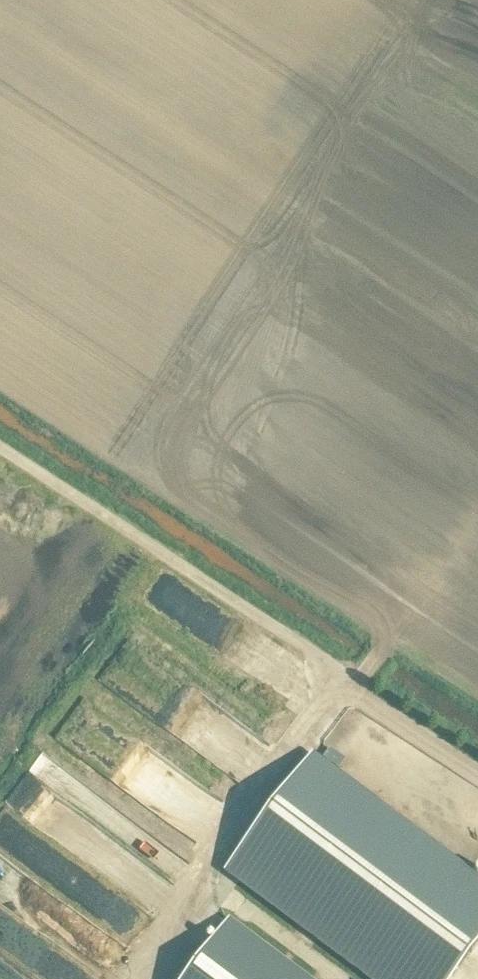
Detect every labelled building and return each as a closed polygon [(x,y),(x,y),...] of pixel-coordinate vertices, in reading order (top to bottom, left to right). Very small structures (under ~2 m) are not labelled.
[(477,949),(477,880),(312,755),(222,875),(361,978),(455,978),(477,949)] [(19,952),(29,941),(37,948),(28,959),(38,968),(54,950),(17,916),(10,924),(2,917),(0,919),(0,934),(19,952)] [(228,924),(217,938),(187,978),(301,978),(228,924)]
